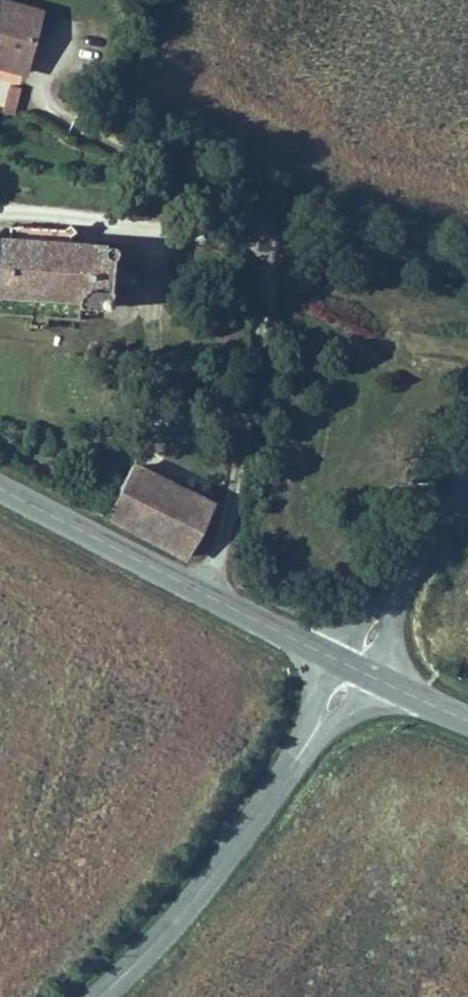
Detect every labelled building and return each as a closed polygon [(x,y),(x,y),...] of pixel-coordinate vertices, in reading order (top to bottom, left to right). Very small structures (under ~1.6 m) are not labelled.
[(0,6),(0,70),(25,77),(40,17),(0,6)] [(33,212),(30,224),(55,228),(58,217),(33,212)] [(79,310),(78,319),(111,321),(116,252),(73,249),(74,233),(0,228),(0,305),(79,310)] [(124,255),(123,275),(139,276),(140,256),(124,255)] [(107,523),(190,564),(217,508),(134,467),(107,523)]
